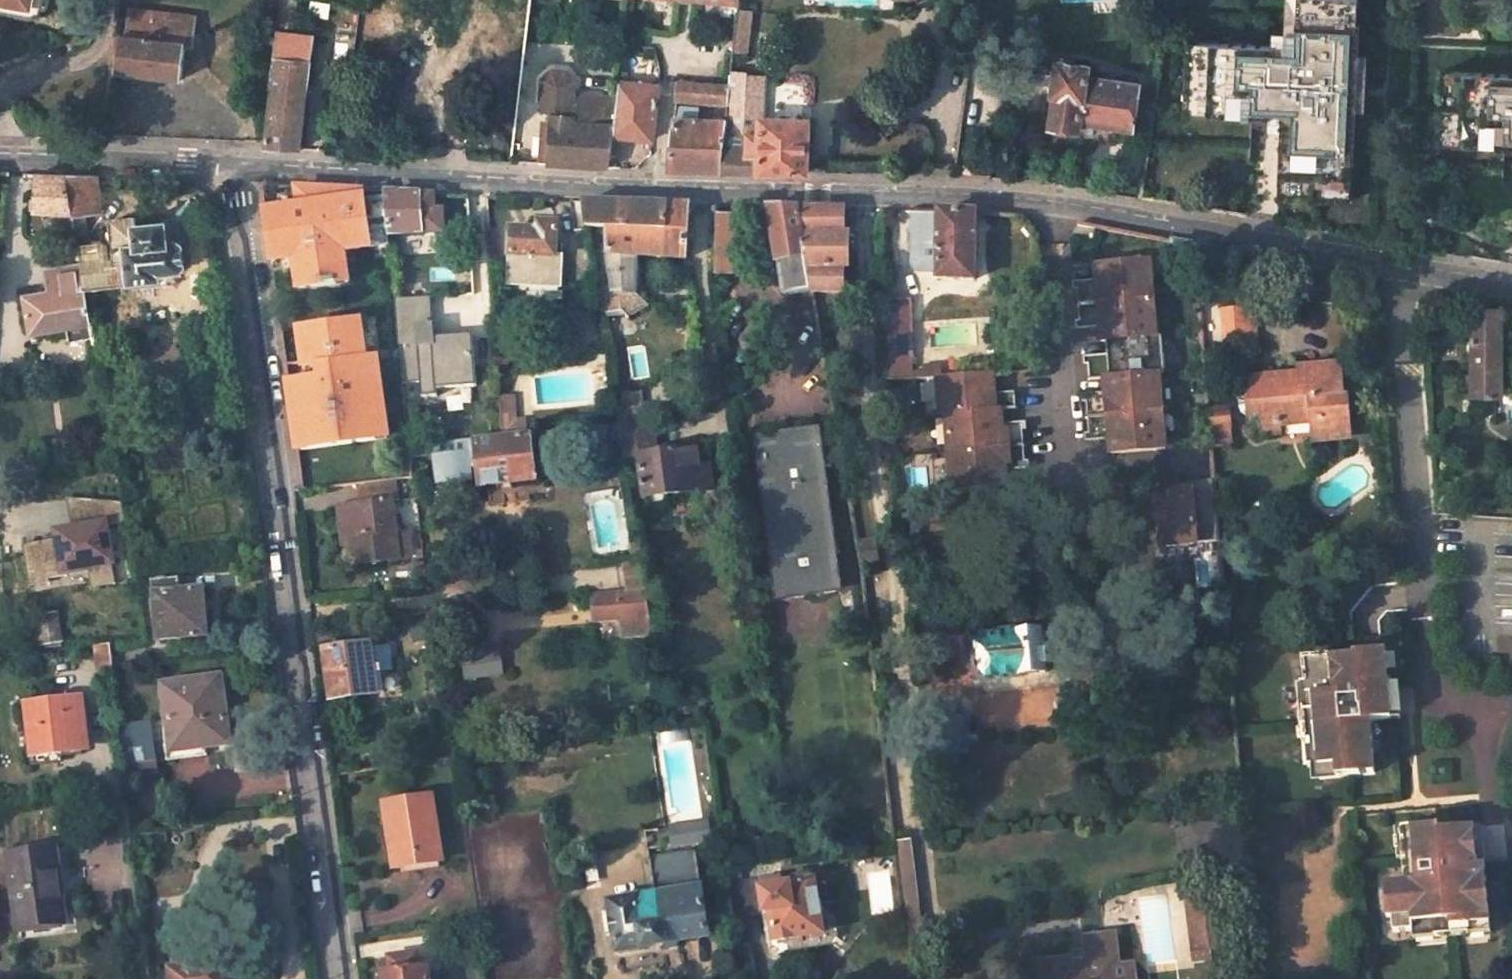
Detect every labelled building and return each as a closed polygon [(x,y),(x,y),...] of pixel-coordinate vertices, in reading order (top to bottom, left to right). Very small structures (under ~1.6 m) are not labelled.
[(42,8),(48,9),(49,0),(0,0),(0,1),(42,8)] [(296,0),(280,0),(278,19),(294,21),(296,0)] [(1189,44),(1188,80),(1177,79),(1176,104),(1197,105),(1197,116),(1259,118),(1259,112),(1271,112),(1271,131),(1270,162),(1280,163),(1278,198),(1305,199),(1305,187),(1341,189),(1343,110),(1345,53),(1347,0),(1289,0),(1288,34),(1277,34),(1276,54),(1263,53),(1263,47),(1189,44)] [(0,1),(0,12),(41,18),(42,8),(0,1)] [(742,9),(738,49),(748,50),(752,11),(742,9)] [(115,71),(181,78),(186,45),(191,44),(194,18),(131,11),(129,19),(121,18),(115,71)] [(300,149),(313,35),(276,31),(273,58),(276,58),(267,141),(266,147),(300,149)] [(1130,127),(1137,85),(1086,75),(1087,65),(1056,61),(1051,92),(1054,92),(1049,124),(1077,129),(1079,119),(1130,127)] [(270,89),(272,65),(258,63),(255,87),(270,89)] [(549,123),(547,163),(607,166),(611,133),(615,98),(571,95),(572,82),(563,72),(549,71),(539,80),(538,104),(549,123)] [(1453,75),(1452,111),(1440,110),(1439,135),(1461,136),(1460,147),(1511,149),(1511,77),(1453,75)] [(1441,75),(1440,110),(1452,111),(1453,75),(1441,75)] [(725,124),(719,171),(773,172),(804,172),(804,167),(805,119),(763,117),(763,77),(731,76),(730,86),(728,105),(725,124)] [(657,85),(618,79),(615,98),(611,133),(652,139),(657,85)] [(730,86),(677,80),(676,98),(721,104),(728,105),(730,86)] [(1156,88),(1137,85),(1130,127),(1150,129),(1156,88)] [(728,105),(721,104),(719,123),(725,124),(728,105)] [(719,123),(674,118),(668,169),(719,171),(725,124),(719,123)] [(538,162),(547,163),(549,123),(540,123),(538,162)] [(1439,146),(1460,147),(1461,136),(1439,135),(1439,146)] [(35,173),(34,210),(55,212),(59,233),(75,233),(72,214),(65,175),(35,173)] [(86,212),(100,210),(95,177),(67,175),(65,175),(72,214),(86,212)] [(360,190),(296,187),(299,206),(266,211),(272,262),(298,258),(300,270),(296,270),(299,289),(336,284),(334,266),(346,264),(345,252),(389,246),(384,196),(360,199),(360,190)] [(442,209),(435,210),(434,195),(385,192),(389,236),(443,231),(442,209)] [(569,200),(575,231),(585,228),(580,201),(569,200)] [(605,229),(667,229),(668,203),(580,201),(585,228),(605,229)] [(667,229),(605,229),(606,255),(611,293),(596,295),(600,321),(620,319),(627,326),(647,315),(635,295),(636,256),(685,258),(690,204),(668,203),(667,229)] [(712,272),(729,271),(731,205),(714,204),(712,272)] [(764,206),(782,295),(810,289),(803,255),(795,207),(764,206)] [(846,234),(841,234),(840,208),(795,207),(803,255),(810,289),(810,291),(841,292),(841,269),(845,269),(846,234)] [(973,279),(974,212),(921,210),(918,265),(938,267),(938,279),(973,279)] [(91,245),(86,212),(72,214),(75,233),(78,248),(91,245)] [(91,245),(78,248),(81,263),(86,297),(98,295),(96,283),(129,277),(130,281),(158,277),(157,273),(184,268),(180,240),(170,241),(166,218),(138,222),(137,217),(113,221),(118,255),(110,257),(107,242),(91,245)] [(554,273),(557,221),(539,219),(538,227),(511,226),(509,271),(554,273)] [(1099,319),(1100,326),(1101,340),(1106,339),(1107,354),(1107,360),(1087,362),(1089,384),(1104,383),(1106,397),(1106,404),(1086,405),(1089,439),(1109,437),(1109,444),(1110,458),(1165,453),(1159,379),(1164,378),(1161,335),(1156,335),(1150,261),(1094,265),(1096,279),(1096,286),(1076,287),(1079,321),(1099,319)] [(81,263),(45,269),(49,291),(24,295),(31,332),(66,326),(70,342),(93,338),(86,297),(81,263)] [(334,266),(336,284),(349,282),(346,264),(334,266)] [(1076,281),(1076,287),(1096,286),(1096,279),(1076,281)] [(431,296),(410,297),(412,329),(429,328),(433,338),(435,338),(431,296)] [(410,297),(396,298),(405,384),(422,382),(423,398),(438,396),(437,390),(477,386),(473,334),(435,338),(433,338),(429,328),(412,329),(410,297)] [(911,337),(910,300),(884,301),(885,337),(911,337)] [(1257,307),(1225,306),(1224,341),(1257,341),(1257,307)] [(1498,394),(1498,310),(1473,310),(1471,394),(1498,394)] [(1079,321),(1079,327),(1100,326),(1099,319),(1079,321)] [(298,451),(389,438),(378,359),(364,361),(360,335),(358,322),(299,330),(305,370),(308,369),(319,368),(321,379),(310,381),(289,383),(298,451)] [(364,361),(378,359),(374,333),(360,335),(364,361)] [(1279,371),(1247,375),(1251,414),(1254,413),(1259,434),(1275,432),(1275,425),(1306,422),(1308,442),(1329,439),(1328,434),(1343,432),(1341,414),(1347,414),(1345,393),(1342,394),(1340,373),(1336,374),(1334,360),(1293,364),(1294,375),(1280,377),(1279,371)] [(319,368),(308,369),(310,381),(321,379),(319,368)] [(944,414),(949,479),(1004,475),(1003,461),(1003,454),(1022,452),(1021,429),(1001,431),(1000,424),(999,410),(1014,409),(1013,392),(993,394),(991,373),(936,377),(939,414),(944,414)] [(499,398),(501,436),(514,434),(511,397),(499,398)] [(1085,399),(1086,405),(1106,404),(1106,397),(1085,399)] [(1227,429),(1226,407),(1208,408),(1210,430),(1227,429)] [(622,458),(637,457),(642,497),(643,500),(648,506),(652,507),(655,507),(662,504),(665,500),(666,497),(666,493),(711,487),(708,464),(699,466),(697,449),(658,454),(654,422),(649,419),(616,424),(622,458)] [(574,427),(577,442),(607,438),(605,423),(574,427)] [(1000,424),(1001,431),(1021,429),(1020,423),(1000,424)] [(835,585),(815,429),(755,436),(775,592),(835,585)] [(501,436),(431,445),(432,457),(435,479),(471,475),(470,468),(477,467),(479,486),(534,479),(529,433),(514,434),(501,436)] [(1089,439),(1089,445),(1109,444),(1109,437),(1089,439)] [(431,445),(411,447),(412,459),(432,457),(431,445)] [(1003,454),(1003,461),(1023,459),(1022,452),(1003,454)] [(1169,488),(1170,495),(1215,491),(1214,484),(1169,488)] [(354,565),(412,558),(409,537),(394,538),(387,486),(359,489),(361,505),(352,506),(357,543),(352,544),(354,565)] [(1156,496),(1160,551),(1219,546),(1215,491),(1170,495),(1156,496)] [(66,498),(71,529),(99,525),(95,500),(66,498)] [(58,538),(21,544),(26,573),(44,570),(46,578),(47,578),(66,575),(65,569),(91,565),(94,583),(114,579),(104,525),(124,522),(121,502),(95,500),(99,525),(71,529),(66,530),(67,536),(58,538)] [(858,563),(876,558),(871,537),(854,540),(858,563)] [(628,591),(589,598),(593,623),(620,620),(622,636),(651,632),(639,560),(624,562),(628,591)] [(65,569),(66,575),(88,571),(91,588),(114,583),(114,579),(94,583),(91,565),(65,569)] [(44,570),(26,573),(29,586),(48,583),(47,578),(46,578),(44,570)] [(203,635),(198,591),(176,594),(174,579),(149,581),(151,596),(154,596),(158,639),(203,635)] [(53,611),(37,614),(43,642),(59,639),(53,611)] [(405,617),(408,641),(431,638),(428,615),(405,617)] [(1046,673),(1041,627),(1000,631),(1000,633),(972,636),(977,678),(1046,673)] [(93,644),(97,671),(112,669),(108,642),(93,644)] [(374,695),(367,645),(322,652),(329,701),(374,695)] [(1303,682),(1305,705),(1312,711),(1314,726),(1318,769),(1319,780),(1373,775),(1369,725),(1389,722),(1386,687),(1382,653),(1352,655),(1352,659),(1301,664),(1303,682)] [(500,678),(497,654),(459,659),(462,684),(500,678)] [(217,676),(161,684),(167,723),(159,724),(164,760),(205,754),(203,746),(228,743),(217,676)] [(1314,726),(1312,711),(1305,705),(1303,682),(1294,684),(1298,728),(1314,726)] [(1399,722),(1396,686),(1386,687),(1389,722),(1399,722)] [(80,696),(25,702),(31,752),(86,744),(80,696)] [(1318,769),(1314,726),(1298,728),(1300,748),(1306,748),(1308,769),(1318,769)] [(153,760),(149,738),(145,739),(143,728),(124,731),(125,742),(123,742),(126,764),(153,760)] [(441,863),(429,798),(381,805),(393,870),(441,863)] [(673,848),(715,841),(711,818),(670,825),(673,848)] [(1437,824),(1404,827),(1407,859),(1400,859),(1403,884),(1384,886),(1387,917),(1392,917),(1394,934),(1412,932),(1431,930),(1439,919),(1448,918),(1462,916),(1470,923),(1489,921),(1479,825),(1438,830),(1437,824)] [(1393,828),(1396,860),(1400,859),(1407,859),(1404,827),(1393,828)] [(895,841),(899,931),(922,930),(918,840),(895,841)] [(63,848),(9,855),(18,927),(61,921),(54,873),(66,871),(63,848)] [(706,927),(695,851),(648,858),(655,903),(647,905),(645,897),(637,898),(637,896),(610,900),(617,951),(676,941),(675,932),(706,927)] [(736,918),(770,912),(774,940),(823,934),(814,881),(762,889),(760,878),(730,883),(736,918)] [(1217,894),(1182,900),(1189,940),(1193,967),(1211,964),(1209,953),(1226,951),(1217,894)] [(1450,937),(1490,933),(1489,921),(1470,923),(1462,916),(1448,918),(1450,937)] [(1413,941),(1450,937),(1448,918),(1439,919),(1431,930),(1412,932),(1413,941)] [(1131,967),(1118,968),(1113,939),(1079,944),(1083,962),(1044,968),(1046,978),(1133,978),(1131,967)] [(223,965),(214,967),(210,943),(175,948),(179,972),(172,973),(173,978),(225,978),(223,965)] [(383,974),(384,978),(440,978),(439,974),(430,976),(428,968),(419,969),(416,953),(388,957),(390,973),(383,974)] [(1034,969),(1036,978),(1046,978),(1044,968),(1034,969)]
